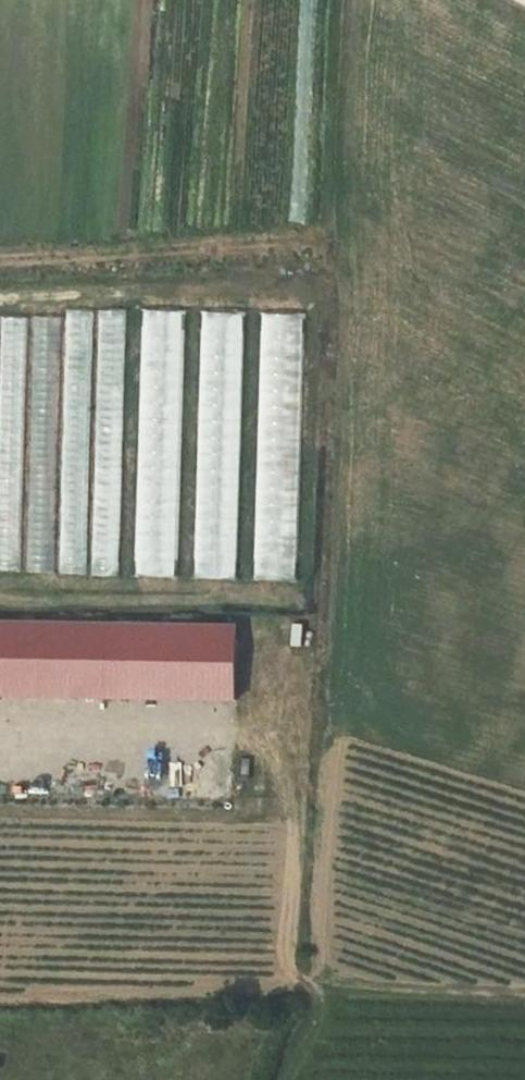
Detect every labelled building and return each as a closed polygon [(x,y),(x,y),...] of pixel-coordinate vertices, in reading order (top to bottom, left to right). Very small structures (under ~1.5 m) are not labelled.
[(142,308),(137,575),(180,576),(185,309),(142,308)] [(121,573),(126,309),(95,309),(95,310),(65,310),(61,572),(121,573)] [(239,577),(244,311),(201,310),(196,576),(239,577)] [(299,579),(302,313),(262,313),(261,498),(257,498),(256,578),(299,579)] [(22,569),(27,316),(0,315),(0,568),(22,569)] [(30,571),(60,571),(61,316),(31,315),(30,571)] [(245,650),(0,642),(0,698),(243,707),(245,650)]
